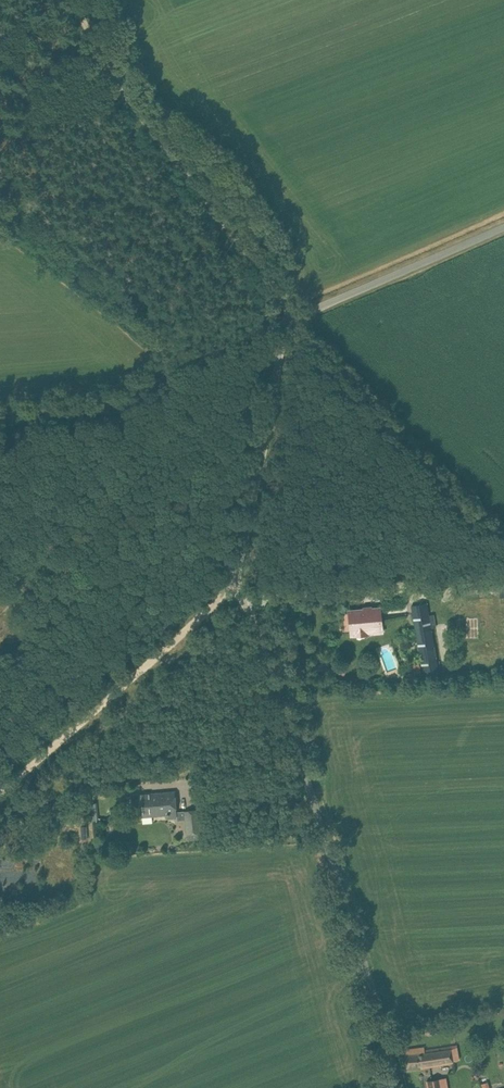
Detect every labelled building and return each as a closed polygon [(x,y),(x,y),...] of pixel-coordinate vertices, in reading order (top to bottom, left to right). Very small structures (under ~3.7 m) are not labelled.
[(429,615),(427,603),(412,605),(424,678),(440,675),(431,628),(436,627),(434,615),(429,615)] [(379,608),(373,609),(372,605),(362,606),(363,610),(353,611),(356,632),(382,630),(379,608)] [(175,791),(131,795),(132,803),(133,817),(143,817),(143,813),(151,812),(151,816),(167,814),(167,818),(177,817),(185,816),(186,819),(188,840),(202,839),(199,809),(177,811),(175,791)] [(460,1059),(458,1044),(425,1049),(424,1046),(405,1049),(408,1067),(424,1065),(424,1067),(453,1062),(452,1060),(460,1059)] [(428,1087),(443,1087),(441,1078),(427,1081),(428,1087)]
